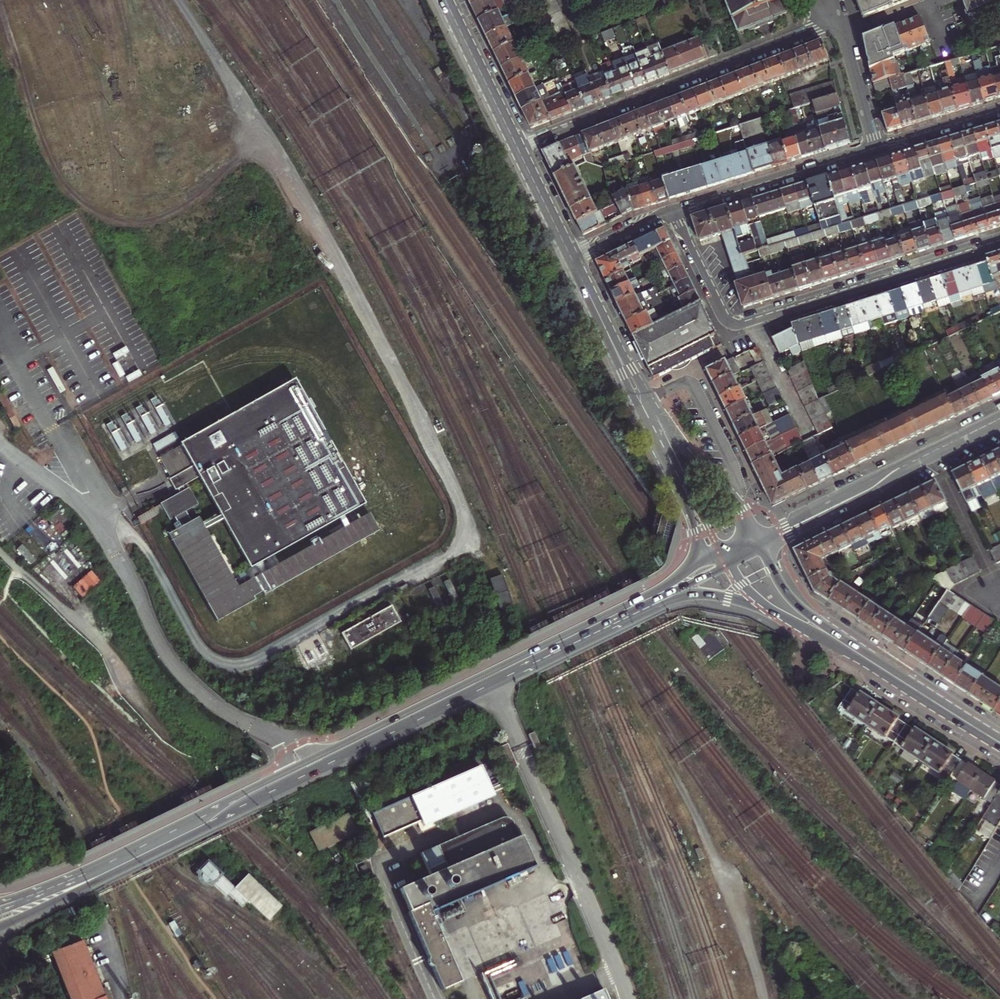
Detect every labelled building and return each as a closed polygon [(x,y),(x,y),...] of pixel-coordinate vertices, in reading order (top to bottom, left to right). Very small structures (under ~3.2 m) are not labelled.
[(472,7),(476,14),(479,21),(498,12),(499,12),(507,8),(503,0),(487,0),(472,7)] [(665,8),(686,0),(662,0),(665,8)] [(739,30),(743,29),(745,32),(751,30),(784,18),(782,14),(787,12),(782,0),(727,0),(739,30)] [(861,13),(893,3),(901,0),(856,0),(861,13)] [(969,5),(968,5),(975,22),(999,12),(999,0),(967,0),(969,5)] [(484,31),(487,37),(507,27),(499,12),(498,12),(479,21),(484,31)] [(865,37),(867,52),(871,72),(874,85),(890,80),(893,79),(902,76),(894,57),(931,43),(921,16),(911,19),(899,24),(865,37)] [(507,27),(487,37),(492,48),(495,53),(515,43),(507,27)] [(613,29),(601,34),(604,41),(616,36),(613,29)] [(702,61),(718,55),(712,41),(703,45),(700,38),(663,53),(671,74),(681,70),(702,61)] [(789,54),(779,58),(786,77),(829,60),(822,41),(789,54)] [(500,64),(502,69),(522,59),(515,43),(495,53),(500,64)] [(646,45),(634,50),(636,54),(648,49),(646,45)] [(659,45),(648,49),(659,78),(666,75),(671,74),(663,53),(659,45)] [(624,58),(628,68),(636,87),(642,85),(647,83),(640,64),(636,54),(634,50),(634,48),(622,52),(624,58)] [(659,78),(648,49),(636,54),(640,64),(647,83),(651,81),(659,78)] [(972,61),(976,74),(984,102),(995,99),(999,98),(993,78),(992,76),(985,78),(982,67),(978,53),(972,55),(970,55),(972,61)] [(970,55),(958,59),(960,63),(960,64),(972,61),(970,55)] [(535,73),(527,57),(522,59),(530,75),(535,73)] [(617,73),(624,92),(632,89),(636,87),(628,68),(624,58),(613,63),(617,73)] [(744,93),(786,77),(779,58),(759,66),(736,75),(744,93)] [(522,59),(502,69),(508,79),(510,84),(529,75),(530,75),(522,59)] [(956,79),(952,66),(950,61),(944,63),(946,71),(949,78),(952,77),(953,80),(956,79)] [(603,71),(606,80),(612,96),(618,94),(624,92),(617,73),(613,63),(612,62),(601,66),(603,71)] [(993,78),(999,76),(999,75),(997,63),(989,65),(992,76),(993,78)] [(992,76),(989,65),(982,67),(985,78),(992,76)] [(918,71),(921,82),(927,80),(924,69),(918,71)] [(591,82),(599,101),(606,99),(612,96),(606,80),(603,71),(589,77),(591,82)] [(917,96),(911,73),(904,75),(908,87),(910,95),(911,101),(917,123),(925,120),(932,118),(926,97),(916,99),(917,96)] [(984,102),(976,74),(964,77),(964,78),(966,84),(972,106),(981,103),(984,102)] [(532,81),(529,75),(510,84),(515,94),(517,98),(536,89),(535,87),(543,83),(540,77),(532,81)] [(701,110),(744,93),(736,75),(715,83),(693,91),(701,110)] [(899,90),(908,87),(904,75),(902,76),(893,79),(890,80),(892,87),(897,105),(898,110),(903,127),(913,124),(917,123),(911,101),(910,95),(902,97),(899,90)] [(554,80),(560,93),(564,91),(563,87),(559,77),(554,80)] [(949,78),(958,110),(967,108),(972,106),(966,84),(958,87),(956,80),(956,79),(953,80),(952,77),(949,78)] [(935,86),(937,93),(944,115),(951,112),(958,110),(949,78),(943,80),(935,83),(935,86)] [(964,78),(956,80),(958,87),(966,84),(964,78)] [(890,80),(874,85),(876,93),(892,87),(890,80)] [(835,81),(790,95),(794,109),(795,108),(801,106),(813,103),(838,95),(835,81)] [(563,87),(564,91),(572,112),(579,109),(583,108),(586,107),(580,90),(576,82),(563,87)] [(593,104),(599,101),(591,82),(587,84),(588,87),(580,90),(586,107),(593,104)] [(523,110),(550,98),(544,85),(536,89),(517,98),(522,108),(523,110)] [(926,97),(932,118),(938,116),(944,115),(937,93),(933,94),(931,87),(928,88),(927,86),(923,87),(926,97)] [(560,93),(550,98),(523,110),(529,122),(531,128),(572,112),(564,91),(560,93)] [(689,93),(681,96),(688,115),(701,110),(693,91),(689,93)] [(838,116),(818,122),(819,123),(826,151),(838,147),(850,143),(838,95),(813,103),(816,114),(836,109),(838,116)] [(676,98),(669,101),(679,127),(691,123),(688,115),(681,96),(676,98)] [(661,104),(657,106),(667,130),(668,133),(680,128),(679,127),(669,101),(661,104)] [(667,130),(657,106),(653,107),(645,110),(653,129),(655,135),(667,130)] [(814,154),(806,126),(805,122),(799,124),(795,108),(794,109),(789,110),(802,158),(809,156),(814,154)] [(817,118),(818,122),(838,116),(836,109),(816,114),(817,115),(817,118)] [(618,142),(653,129),(645,110),(629,117),(611,124),(618,142)] [(790,140),(783,142),(789,162),(796,160),(802,158),(789,110),(784,112),(787,125),(786,125),(790,140)] [(903,127),(898,110),(891,112),(883,115),(888,132),(898,129),(903,127)] [(765,132),(769,146),(775,167),(783,164),(789,162),(783,142),(775,114),(761,119),(765,132)] [(740,125),(744,138),(765,132),(761,119),(754,121),(740,125)] [(819,123),(806,126),(814,154),(821,152),(826,151),(819,123)] [(618,142),(611,124),(601,127),(597,129),(605,148),(618,142)] [(986,128),(994,155),(996,160),(999,159),(999,132),(998,125),(994,126),(986,128)] [(974,132),(981,153),(982,159),(994,155),(986,128),(982,129),(974,132)] [(587,133),(576,137),(583,154),(584,156),(605,148),(597,129),(587,133)] [(695,134),(697,138),(710,134),(708,130),(695,134)] [(969,133),(962,136),(969,157),(981,153),(974,132),(969,133)] [(683,137),(685,142),(693,140),(697,138),(695,134),(683,137)] [(969,157),(962,136),(957,137),(950,139),(959,167),(964,181),(969,179),(964,165),(970,163),(969,157)] [(561,144),(543,152),(548,161),(555,176),(572,168),(568,161),(572,159),(583,154),(576,137),(569,140),(561,144)] [(683,137),(671,141),(673,146),(685,142),(683,137)] [(946,140),(939,143),(947,170),(948,170),(959,167),(950,139),(946,140)] [(685,142),(673,146),(661,150),(655,151),(656,156),(695,145),(693,140),(685,142)] [(737,142),(741,156),(748,154),(748,152),(744,140),(737,142)] [(659,145),(661,150),(673,146),(671,141),(659,145)] [(947,170),(939,143),(935,144),(927,146),(936,173),(936,175),(939,174),(939,172),(947,170)] [(769,146),(764,147),(762,150),(768,169),(773,167),(775,167),(769,146)] [(924,177),(936,173),(927,146),(923,148),(915,150),(924,177)] [(762,150),(764,147),(753,151),(756,152),(761,171),(765,170),(768,169),(762,150)] [(926,182),(924,177),(915,150),(912,151),(904,154),(913,183),(913,184),(916,183),(916,181),(920,180),(921,183),(926,182)] [(748,152),(748,154),(754,173),(761,171),(756,152),(753,151),(748,152)] [(733,180),(754,173),(748,154),(741,156),(733,159),(732,155),(724,157),(725,161),(702,168),(708,187),(733,180)] [(904,185),(913,183),(904,154),(899,155),(892,157),(902,189),(905,188),(904,185)] [(623,156),(610,160),(611,165),(620,162),(625,161),(623,156)] [(886,159),(877,162),(883,181),(884,183),(892,180),(896,191),(898,190),(899,193),(897,194),(901,207),(904,206),(907,205),(902,189),(892,157),(886,159)] [(865,165),(872,187),(877,202),(878,205),(882,204),(884,203),(881,195),(887,193),(884,183),(883,181),(877,162),(873,163),(865,165)] [(860,167),(852,169),(863,202),(864,206),(867,205),(877,202),(872,187),(865,165),(860,167)] [(568,203),(571,210),(592,200),(576,167),(572,168),(555,176),(560,187),(568,203)] [(689,194),(708,187),(702,168),(663,180),(669,199),(689,194)] [(863,202),(852,169),(847,171),(840,173),(847,194),(850,203),(851,205),(863,202)] [(986,172),(974,176),(975,177),(977,183),(988,180),(989,180),(986,172)] [(836,174),(829,177),(843,225),(849,223),(844,205),(850,203),(847,194),(840,173),(836,174)] [(989,180),(988,180),(989,185),(999,181),(999,177),(999,176),(989,180)] [(820,179),(808,183),(815,205),(821,223),(823,231),(825,230),(838,226),(843,225),(829,177),(820,179)] [(969,179),(964,181),(966,187),(976,184),(977,183),(975,177),(969,179)] [(665,201),(669,199),(663,180),(652,184),(658,203),(665,201)] [(988,180),(977,183),(976,184),(978,189),(989,185),(988,180)] [(611,197),(618,194),(614,183),(607,185),(611,197)] [(803,185),(795,187),(802,210),(815,205),(808,183),(803,185)] [(658,203),(652,184),(640,187),(646,207),(653,205),(658,203)] [(976,184),(966,187),(965,187),(967,193),(978,189),(976,184)] [(952,185),(941,189),(942,194),(953,191),(954,191),(952,185)] [(641,208),(646,207),(640,187),(628,191),(634,210),(641,208)] [(789,189),(781,192),(786,207),(787,209),(788,214),(802,210),(795,187),(789,189)] [(953,191),(955,197),(962,195),(967,194),(967,193),(965,187),(954,191),(953,191)] [(929,192),(931,198),(941,194),(942,194),(941,189),(929,192)] [(634,210),(628,191),(628,190),(613,197),(614,198),(616,204),(623,216),(629,213),(634,210)] [(916,194),(919,201),(930,198),(931,198),(929,192),(928,190),(916,194)] [(943,200),(944,201),(955,197),(953,191),(942,194),(941,194),(943,200)] [(767,196),(754,200),(760,218),(787,209),(786,207),(781,192),(767,196)] [(930,198),(932,204),(943,200),(941,194),(931,198),(930,198)] [(974,235),(979,233),(971,206),(967,194),(962,195),(964,203),(958,205),(968,237),(974,235)] [(999,227),(999,218),(994,199),(993,197),(981,200),(982,203),(991,230),(999,227)] [(605,209),(615,204),(616,204),(614,198),(605,202),(607,205),(604,207),(605,209)] [(917,202),(919,209),(932,205),(932,204),(930,198),(919,201),(917,202)] [(598,213),(592,200),(571,210),(576,219),(578,222),(598,213)] [(766,240),(760,218),(754,200),(750,201),(743,204),(752,235),(754,240),(757,251),(759,251),(769,248),(766,240)] [(904,206),(906,213),(919,209),(917,202),(907,205),(904,206)] [(991,230),(982,203),(971,206),(979,233),(987,231),(991,230)] [(605,209),(608,216),(618,210),(615,204),(605,209)] [(742,239),(752,235),(743,204),(738,205),(728,208),(735,230),(743,256),(746,255),(757,251),(754,240),(743,243),(742,239)] [(867,205),(864,206),(867,217),(877,214),(881,213),(879,207),(869,210),(867,205)] [(968,237),(958,205),(946,209),(947,211),(956,241),(962,239),(968,237)] [(890,210),(893,217),(906,213),(904,206),(901,207),(892,209),(890,210)] [(700,241),(707,239),(716,236),(723,234),(735,230),(728,208),(693,219),(700,241)] [(877,214),(879,221),(893,217),(890,210),(884,212),(881,213),(877,214)] [(584,235),(606,224),(600,211),(598,213),(578,222),(582,232),(584,235)] [(937,221),(945,244),(952,242),(956,241),(947,211),(935,214),(937,221)] [(877,214),(867,217),(864,218),(866,225),(879,221),(877,214)] [(864,218),(855,221),(851,222),(853,229),(866,225),(864,218)] [(932,248),(924,225),(923,221),(910,225),(911,229),(918,253),(926,250),(932,248)] [(941,246),(945,244),(937,221),(924,225),(932,248),(941,246)] [(838,226),(840,233),(853,229),(851,222),(849,223),(843,225),(838,226)] [(809,235),(812,234),(823,231),(821,223),(807,228),(809,235)] [(838,226),(825,230),(827,237),(840,233),(838,226)] [(807,228),(794,232),(796,239),(799,238),(809,235),(807,228)] [(666,229),(635,244),(639,254),(641,256),(652,251),(672,241),(668,234),(666,229)] [(918,253),(911,229),(909,230),(910,233),(908,234),(909,236),(900,239),(905,257),(912,254),(918,253)] [(739,284),(737,285),(744,308),(753,305),(760,303),(770,299),(774,298),(767,276),(754,280),(746,255),(743,256),(735,230),(723,234),(726,242),(729,252),(735,272),(738,279),(739,284)] [(812,234),(814,241),(827,237),(825,230),(823,231),(812,234)] [(794,232),(766,240),(769,248),(785,243),(796,239),(794,232)] [(799,238),(801,245),(814,241),(812,234),(809,235),(799,238)] [(898,234),(888,238),(889,240),(886,241),(886,243),(900,239),(898,234)] [(886,263),(892,261),(886,243),(886,241),(885,238),(884,235),(881,236),(882,239),(879,239),(880,242),(872,244),(879,265),(886,263)] [(796,239),(785,243),(787,250),(801,245),(799,238),(796,239)] [(900,239),(886,243),(892,261),(900,258),(905,257),(900,239)] [(672,241),(652,251),(653,253),(658,251),(663,261),(678,254),(675,248),(672,241)] [(759,251),(761,258),(787,250),(785,243),(769,248),(759,251)] [(620,251),(607,257),(612,267),(627,260),(628,262),(631,261),(630,258),(639,254),(635,244),(620,251)] [(879,265),(872,244),(859,249),(866,269),(875,266),(879,265)] [(866,269),(859,249),(846,253),(853,273),(860,271),(866,269)] [(653,253),(658,263),(663,261),(658,251),(653,253)] [(846,253),(833,257),(840,277),(849,275),(853,273),(846,253)] [(993,276),(999,272),(999,256),(999,253),(995,255),(987,257),(989,263),(993,276)] [(663,273),(664,275),(684,266),(682,261),(678,254),(663,261),(668,271),(663,273)] [(813,286),(805,260),(804,255),(793,258),(797,267),(793,268),(794,271),(800,290),(807,288),(813,286)] [(612,267),(607,257),(597,262),(603,275),(606,281),(623,273),(620,266),(628,262),(627,260),(612,267)] [(840,277),(833,257),(820,261),(827,282),(835,279),(840,277)] [(821,283),(827,282),(820,261),(809,264),(808,260),(805,260),(813,286),(821,283)] [(658,263),(663,273),(668,271),(663,261),(658,263)] [(995,283),(993,276),(989,263),(986,264),(977,267),(983,287),(995,283)] [(684,266),(664,275),(665,278),(670,276),(675,286),(690,278),(687,273),(684,266)] [(983,287),(977,267),(973,268),(965,270),(972,290),(983,287)] [(962,271),(954,274),(960,294),(972,290),(965,270),(962,271)] [(773,274),(767,276),(774,298),(787,294),(800,290),(794,271),(774,278),(773,274)] [(623,273),(606,281),(610,289),(612,293),(636,282),(633,276),(630,278),(631,280),(628,282),(623,273)] [(950,275),(942,277),(949,297),(960,294),(954,274),(950,275)] [(937,279),(931,281),(937,301),(949,297),(942,277),(937,279)] [(690,278),(675,286),(680,295),(675,298),(676,300),(696,291),(693,285),(690,278)] [(917,285),(923,305),(932,302),(937,301),(931,281),(929,282),(926,282),(917,285)] [(616,301),(618,305),(635,297),(632,290),(638,287),(636,282),(612,293),(616,301)] [(995,283),(983,287),(985,293),(997,289),(995,283)] [(911,287),(902,290),(909,310),(910,309),(923,305),(917,285),(911,287)] [(670,288),(675,298),(680,295),(675,286),(670,288)] [(972,290),(973,295),(974,297),(985,293),(983,287),(972,290)] [(909,310),(902,290),(898,292),(889,294),(896,314),(909,310)] [(960,294),(962,299),(973,295),(972,290),(960,294)] [(696,291),(676,300),(673,302),(674,304),(679,302),(684,312),(702,303),(699,298),(696,291)] [(885,296),(876,299),(882,318),(896,314),(889,294),(885,296)] [(949,297),(950,303),(962,300),(962,299),(960,294),(949,297)] [(624,317),(627,324),(650,313),(647,308),(642,311),(635,297),(618,305),(624,317)] [(949,297),(937,301),(939,307),(950,303),(949,297)] [(870,300),(862,303),(868,323),(882,318),(876,299),(870,300)] [(662,375),(723,346),(702,303),(684,312),(670,319),(634,337),(654,379),(662,375)] [(847,308),(853,327),(855,327),(868,323),(862,303),(856,305),(847,308)] [(909,310),(910,316),(925,311),(924,309),(923,305),(910,309),(909,310)] [(992,316),(999,312),(999,306),(991,310),(992,316)] [(842,309),(834,312),(840,331),(853,327),(847,308),(842,309)] [(896,314),(898,320),(910,316),(909,310),(896,314)] [(992,316),(991,310),(980,316),(981,321),(992,316)] [(840,331),(834,312),(829,313),(820,316),(826,336),(840,331)] [(650,313),(627,324),(631,332),(634,337),(670,319),(668,313),(653,321),(650,313)] [(882,318),(884,325),(898,320),(896,314),(882,318)] [(815,318),(807,320),(813,340),(826,336),(820,316),(815,318)] [(969,322),(971,326),(976,324),(981,321),(980,316),(969,321),(969,322)] [(813,340),(807,320),(802,322),(792,325),(794,329),(798,345),(813,340)] [(959,332),(971,326),(969,322),(969,321),(958,326),(959,332)] [(853,327),(855,333),(870,328),(868,323),(855,327),(853,327)] [(959,332),(958,326),(957,325),(946,330),(948,337),(959,332)] [(840,331),(842,337),(855,333),(853,327),(840,331)] [(773,339),(780,354),(787,350),(798,345),(794,329),(778,337),(773,339)] [(840,331),(826,336),(827,342),(842,337),(840,331)] [(826,336),(813,340),(815,346),(827,342),(826,336)] [(798,345),(800,351),(815,346),(813,340),(798,345)] [(798,345),(787,350),(789,356),(800,351),(798,345)] [(756,365),(764,361),(757,347),(749,351),(756,365)] [(710,376),(714,385),(733,376),(740,373),(733,359),(730,360),(708,371),(710,376)] [(754,382),(770,374),(764,361),(756,365),(748,369),(754,382)] [(804,362),(788,370),(791,377),(807,369),(804,362)] [(999,373),(995,362),(979,370),(980,373),(993,399),(999,395),(999,373)] [(791,377),(795,384),(810,377),(807,369),(791,377)] [(960,393),(968,411),(976,407),(981,405),(968,379),(965,373),(962,375),(964,379),(955,384),(960,393)] [(980,373),(968,379),(981,405),(988,401),(993,399),(980,373)] [(754,382),(758,389),(774,381),(770,374),(754,382)] [(733,376),(714,385),(718,393),(721,398),(740,389),(733,376)] [(795,384),(798,392),(813,384),(810,377),(795,384)] [(364,504),(294,379),(234,413),(228,416),(181,443),(180,444),(181,446),(159,458),(169,476),(171,479),(169,480),(175,491),(182,487),(184,486),(191,481),(198,477),(250,569),(256,565),(261,574),(237,587),(209,537),(198,518),(192,521),(186,511),(199,504),(189,487),(186,489),(184,490),(164,502),(165,504),(168,509),(174,519),(179,515),(182,521),(178,523),(181,528),(168,535),(217,622),(257,599),(254,596),(263,591),(265,595),(379,530),(370,513),(280,564),(274,567),(269,558),(275,554),(364,504)] [(774,381),(758,389),(761,396),(763,395),(777,388),(774,381)] [(813,384),(798,392),(802,399),(816,392),(813,384)] [(770,408),(783,401),(777,388),(763,395),(770,408)] [(727,412),(746,403),(748,402),(741,389),(740,389),(721,398),(722,402),(726,410),(727,412)] [(802,399),(805,406),(819,400),(816,392),(802,399)] [(963,413),(968,411),(960,393),(947,399),(956,417),(963,413)] [(949,420),(956,417),(947,399),(946,396),(926,406),(936,426),(949,420)] [(823,407),(809,414),(812,420),(826,414),(827,415),(832,413),(825,397),(819,400),(823,407)] [(115,451),(169,430),(157,399),(103,421),(115,451)] [(819,400),(805,406),(809,414),(823,407),(819,400)] [(748,402),(746,403),(753,416),(755,415),(749,402),(748,402)] [(729,416),(734,425),(753,416),(746,403),(727,412),(729,416)] [(927,431),(936,426),(926,406),(906,416),(916,436),(927,431)] [(740,439),(773,423),(766,410),(755,415),(753,416),(734,425),(737,431),(740,439)] [(826,414),(812,420),(815,427),(829,420),(827,415),(826,414)] [(747,452),(796,428),(790,415),(773,423),(740,439),(744,446),(747,452)] [(916,436),(906,416),(887,425),(897,446),(907,440),(916,436)] [(819,434),(826,430),(832,427),(829,420),(815,427),(819,434)] [(897,446),(887,425),(867,435),(877,455),(889,450),(897,446)] [(754,466),(773,457),(789,449),(801,443),(803,442),(796,428),(747,452),(750,459),(752,463),(754,466)] [(178,438),(175,432),(153,445),(156,450),(178,438)] [(867,460),(877,455),(867,435),(847,445),(857,465),(867,460)] [(828,479),(834,476),(824,457),(814,436),(803,442),(801,443),(811,463),(821,483),(828,479)] [(836,451),(846,471),(852,467),(857,465),(847,445),(844,437),(832,443),(836,451)] [(824,457),(834,476),(841,473),(846,471),(836,451),(824,457)] [(994,454),(990,457),(981,461),(995,490),(999,488),(999,466),(994,454)] [(783,477),(773,457),(754,466),(759,476),(764,487),(773,506),(785,500),(795,496),(808,489),(799,469),(783,477)] [(982,496),(995,490),(981,461),(973,465),(968,468),(978,487),(982,496)] [(799,469),(808,489),(815,486),(821,483),(811,463),(799,469)] [(978,487),(968,468),(964,469),(957,473),(953,475),(961,491),(967,504),(971,513),(980,509),(975,499),(982,496),(978,487)] [(923,489),(935,515),(949,508),(936,482),(930,485),(923,489)] [(918,491),(909,496),(919,516),(922,522),(935,515),(923,489),(918,491)] [(906,523),(919,516),(909,496),(902,499),(895,502),(906,523)] [(893,529),(906,523),(895,502),(890,505),(883,509),(891,527),(893,529)] [(891,527),(883,509),(879,510),(871,514),(880,532),(891,527)] [(865,517),(857,521),(866,539),(880,532),(871,514),(865,517)] [(866,539),(857,521),(851,524),(843,528),(852,546),(866,539)] [(852,546),(843,528),(838,531),(830,534),(839,552),(852,546)] [(808,578),(809,580),(827,572),(822,561),(839,552),(830,534),(819,540),(795,551),(797,556),(803,566),(806,574),(808,578)] [(990,551),(996,564),(999,562),(999,545),(990,551)] [(973,557),(959,564),(967,579),(981,572),(973,557)] [(959,564),(946,571),(954,586),(967,579),(959,564)] [(936,583),(948,591),(950,592),(954,586),(946,571),(930,579),(936,583)] [(830,602),(840,585),(833,580),(834,579),(831,575),(829,576),(827,572),(809,580),(812,586),(815,592),(823,597),(830,602)] [(498,608),(511,603),(502,577),(489,582),(498,608)] [(448,581),(444,584),(453,602),(458,600),(448,581)] [(837,607),(844,611),(856,594),(841,584),(840,585),(830,602),(837,607)] [(948,608),(955,596),(950,592),(948,591),(940,603),(948,608)] [(859,621),(871,604),(856,594),(844,611),(847,613),(855,619),(859,621)] [(953,611),(961,599),(955,596),(948,608),(949,609),(953,611)] [(966,603),(961,599),(953,611),(957,614),(960,611),(966,603)] [(940,603),(929,618),(939,624),(949,609),(948,608),(940,603)] [(960,611),(957,614),(963,618),(971,606),(966,603),(960,611)] [(883,612),(871,604),(859,621),(866,626),(871,630),(883,612)] [(971,606),(963,618),(976,627),(985,615),(971,606)] [(393,609),(340,633),(348,651),(401,627),(393,609)] [(878,634),(884,638),(895,620),(883,612),(871,630),(878,634)] [(991,619),(985,615),(976,627),(983,631),(991,619)] [(997,623),(991,619),(983,631),(989,636),(997,623)] [(895,620),(884,638),(890,642),(895,645),(907,628),(895,620)] [(913,658),(929,668),(941,650),(947,641),(942,637),(936,646),(921,636),(927,627),(924,625),(918,635),(906,653),(913,658)] [(725,650),(706,626),(690,638),(709,662),(725,650)] [(918,635),(907,628),(895,645),(901,650),(906,653),(918,635)] [(943,677),(955,659),(941,650),(929,668),(936,673),(943,677)] [(968,667),(955,659),(943,677),(950,682),(955,686),(968,667)] [(970,696),(982,677),(968,667),(955,686),(959,688),(967,694),(970,696)] [(995,712),(999,704),(999,689),(982,677),(970,696),(983,704),(995,712)] [(859,694),(851,689),(840,707),(847,712),(847,713),(866,725),(878,706),(866,697),(860,693),(859,694)] [(891,714),(878,706),(866,725),(886,738),(886,737),(894,742),(906,724),(898,719),(898,718),(891,714)] [(914,729),(906,724),(894,742),(902,748),(921,760),(933,741),(923,734),(914,729)] [(533,749),(539,747),(533,733),(527,735),(533,749)] [(949,752),(933,741),(921,760),(940,773),(941,773),(949,778),(950,777),(961,760),(953,754),(949,752)] [(517,767),(507,744),(500,747),(510,770),(517,767)] [(972,767),(961,760),(950,777),(971,791),(982,773),(972,767)] [(423,827),(494,797),(480,766),(410,797),(373,813),(383,838),(421,821),(423,827)] [(999,791),(999,785),(996,782),(993,780),(982,773),(971,791),(991,804),(999,791)] [(997,828),(999,823),(999,791),(991,804),(982,819),(988,823),(997,828)] [(357,832),(348,814),(310,833),(319,851),(357,832)] [(407,912),(428,959),(431,967),(442,991),(459,983),(475,976),(474,973),(456,931),(441,937),(430,913),(535,868),(521,836),(518,837),(512,823),(511,821),(510,820),(509,819),(508,818),(507,818),(507,817),(505,817),(504,817),(503,817),(502,817),(501,818),(420,853),(430,875),(399,889),(409,912),(407,912)] [(992,837),(997,828),(988,823),(982,832),(992,837)] [(703,859),(699,848),(695,850),(699,861),(703,859)] [(269,920),(282,907),(248,874),(234,888),(221,875),(208,861),(197,873),(198,875),(198,877),(198,879),(199,880),(199,882),(201,883),(203,884),(205,885),(209,885),(211,886),(213,884),(226,897),(229,894),(242,907),(248,901),(269,920)] [(950,869),(946,876),(959,892),(963,884),(950,869)] [(563,901),(564,900),(565,899),(566,898),(567,896),(567,895),(567,893),(567,891),(566,890),(565,889),(564,888),(562,887),(560,887),(559,887),(557,888),(556,889),(555,890),(554,892),(554,893),(554,895),(554,897),(555,898),(556,899),(558,900),(559,901),(561,901),(563,901)] [(510,929),(512,929),(542,918),(543,915),(539,903),(536,902),(506,915),(505,917),(510,929)] [(500,911),(456,931),(474,973),(519,949),(500,911)] [(548,924),(545,922),(516,935),(515,938),(519,949),(521,950),(551,938),(552,935),(548,924)] [(101,989),(82,941),(51,953),(69,998),(105,998),(101,989)] [(196,971),(203,965),(200,960),(192,965),(196,971)] [(18,994),(12,980),(6,983),(11,996),(18,994)] [(499,994),(515,987),(513,981),(496,988),(499,994)] [(101,989),(105,998),(111,998),(106,987),(101,989)] [(605,994),(603,989),(581,998),(608,998),(605,994)]
